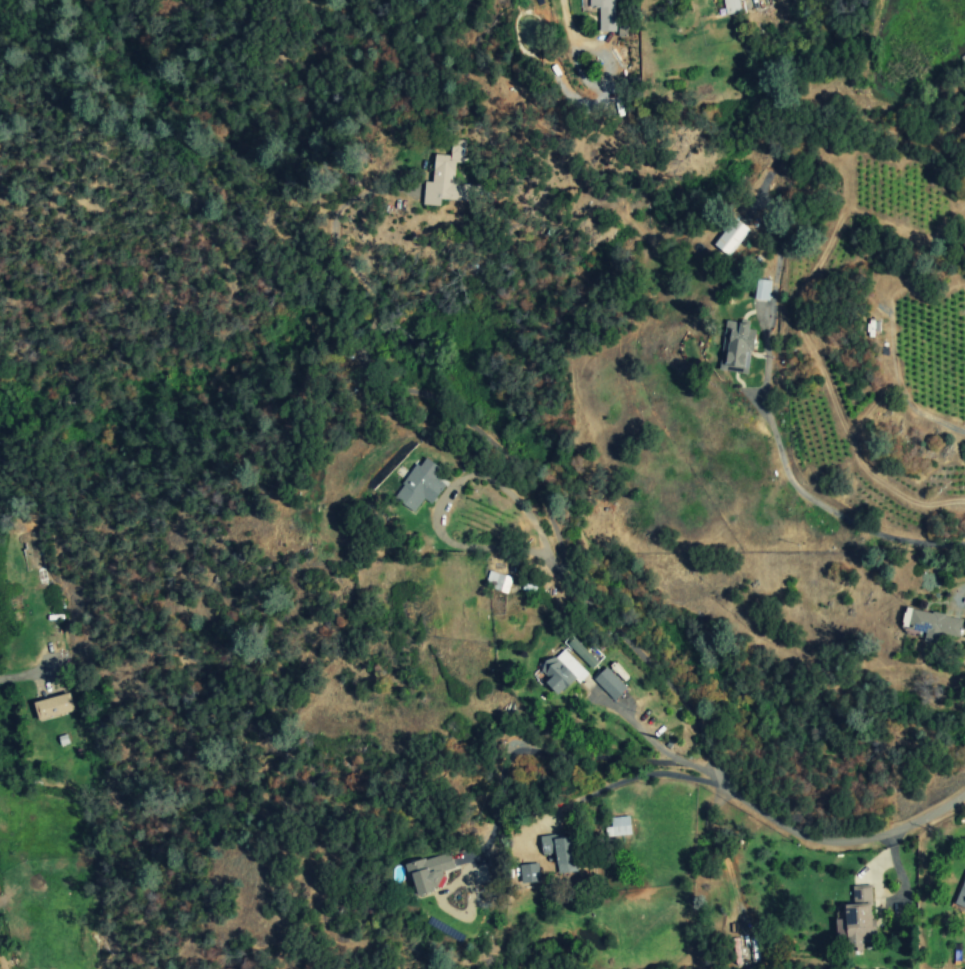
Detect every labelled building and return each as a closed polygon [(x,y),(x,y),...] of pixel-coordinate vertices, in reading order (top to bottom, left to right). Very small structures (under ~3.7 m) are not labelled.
[(589,7),(599,7),(599,31),(615,31),(614,0),(589,0),(589,7)] [(434,155),(433,182),(424,182),(423,205),(440,206),(441,199),(468,201),(469,185),(454,184),(455,163),(464,163),(465,140),(451,139),(451,156),(434,155)] [(727,256),(749,231),(736,219),(713,244),(727,256)] [(755,300),(769,301),(770,281),(757,280),(755,300)] [(719,370),(748,374),(754,330),(748,329),(749,323),(726,320),(719,370)] [(431,504),(445,484),(435,477),(441,468),(426,458),(420,467),(416,464),(393,498),(414,513),(423,499),(431,504)] [(511,577),(489,571),(484,587),(507,593),(511,577)] [(962,619),(905,607),(901,627),(925,632),(924,640),(940,644),(942,634),(958,638),(962,619)] [(591,669),(598,663),(574,637),(567,644),(591,669)] [(545,682),(558,695),(574,679),(578,683),(588,674),(563,648),(540,669),(549,678),(545,682)] [(593,679),(614,701),(627,688),(606,667),(593,679)] [(74,713),(70,694),(34,701),(38,720),(74,713)] [(610,818),(612,827),(605,828),(606,837),(631,833),(629,816),(610,818)] [(540,837),(541,855),(556,854),(558,874),(576,872),(572,834),(540,837)] [(417,896),(443,888),(439,872),(455,868),(450,851),(407,864),(417,896)] [(521,883),(540,881),(538,863),(519,865),(521,883)] [(954,904),(964,908),(964,876),(954,904)] [(871,885),(852,886),(853,904),(844,905),(845,919),(835,919),(836,936),(847,936),(847,948),(855,948),(855,951),(863,951),(863,941),(876,941),(875,920),(872,920),(871,885)]
